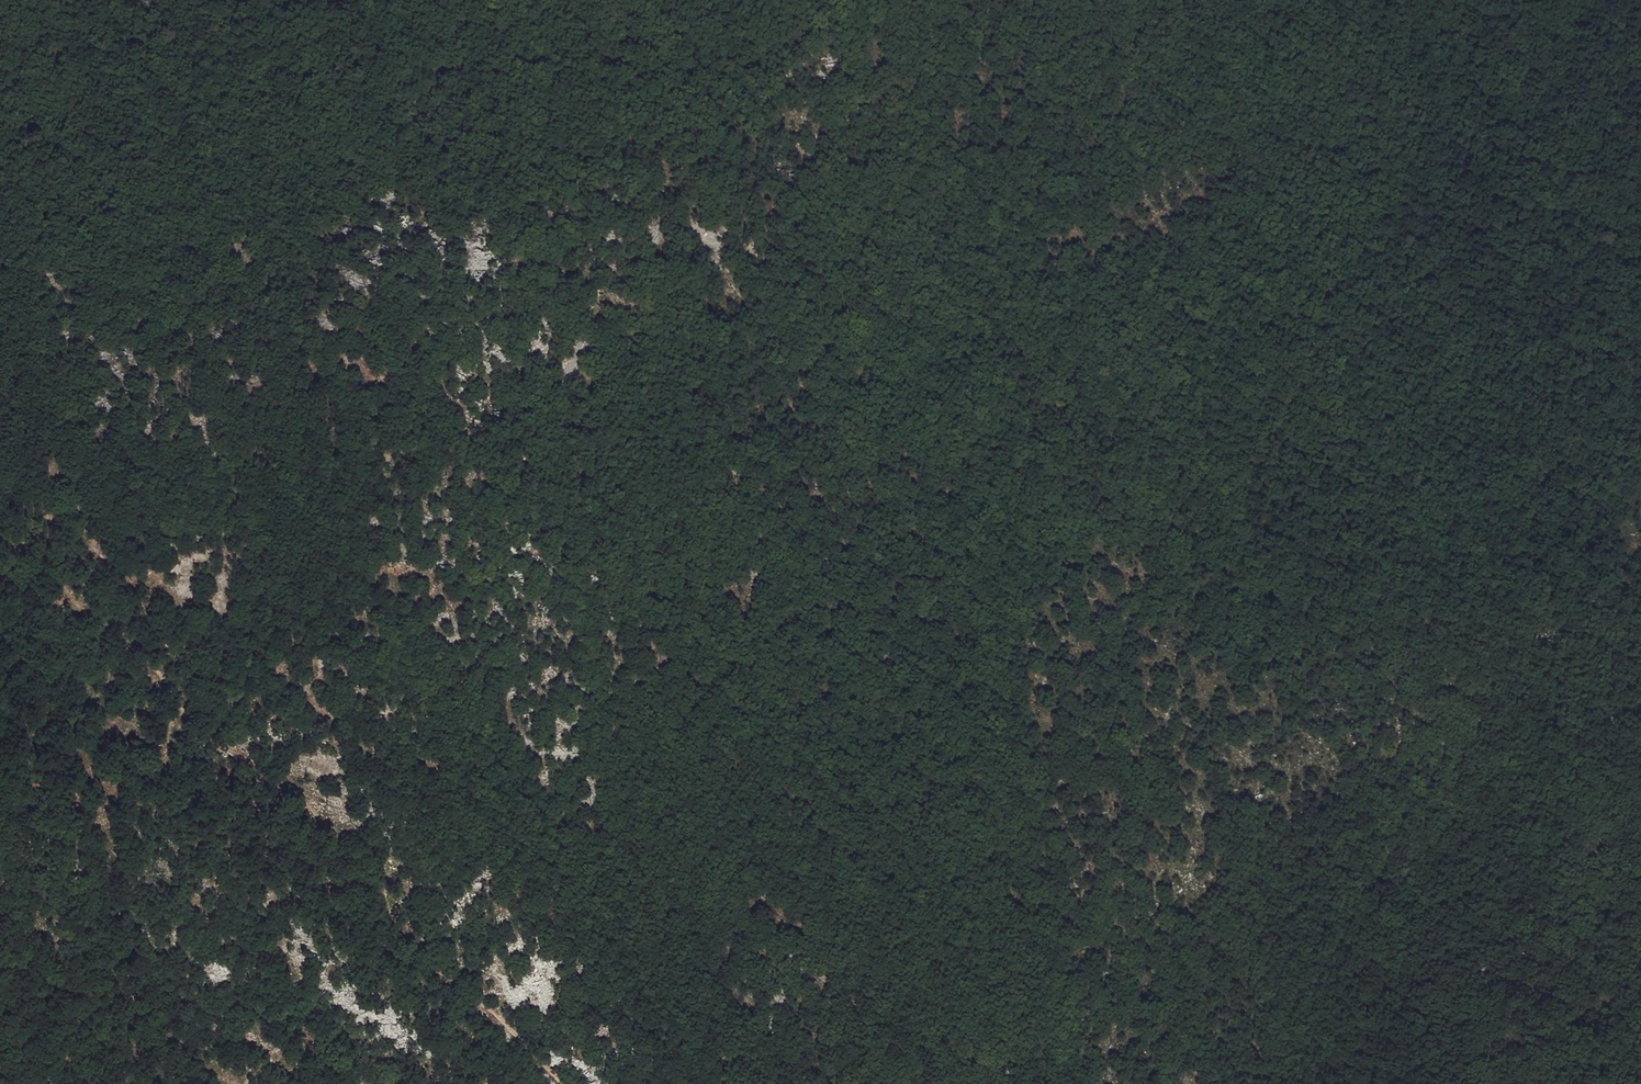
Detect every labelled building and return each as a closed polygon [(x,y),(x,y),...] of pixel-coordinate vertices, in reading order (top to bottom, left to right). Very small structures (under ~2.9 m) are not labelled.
[(470,267),(502,263),(499,232),(467,235),(470,267)]
